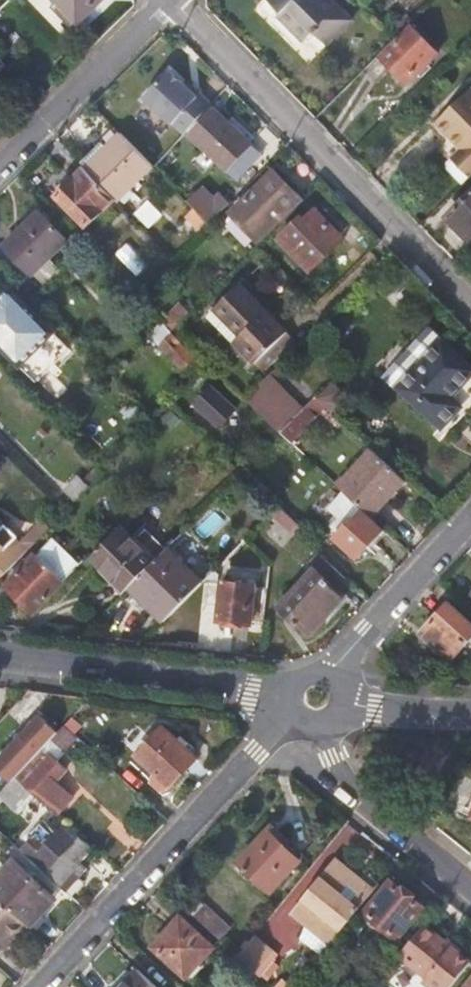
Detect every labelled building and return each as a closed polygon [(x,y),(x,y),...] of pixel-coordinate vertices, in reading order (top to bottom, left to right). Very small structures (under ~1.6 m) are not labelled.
[(78,22),(99,0),(55,0),(78,22)] [(331,36),(352,15),(337,0),(272,0),(293,21),(290,24),(305,39),(313,31),(319,24),(331,36)] [(404,12),(390,27),(398,35),(410,24),(413,21),(404,12)] [(325,42),(331,36),(319,24),(313,31),(325,42)] [(439,53),(410,24),(398,35),(379,54),(408,84),(439,53)] [(173,124),(184,134),(211,104),(199,93),(196,96),(167,71),(143,98),(172,125),(173,124)] [(470,174),(470,86),(435,121),(461,147),(451,157),(469,176),(470,174)] [(213,110),(189,138),(227,172),(252,144),(213,110)] [(113,148),(88,173),(115,200),(118,203),(153,168),(121,135),(110,146),(113,148)] [(86,229),(115,200),(88,173),(85,169),(56,197),(86,229)] [(230,214),(260,245),(305,201),(275,170),(230,214)] [(212,182),(191,195),(204,217),(225,205),(212,182)] [(444,219),(453,229),(449,233),(464,249),(469,245),(470,242),(470,193),(444,219)] [(187,219),(201,232),(209,224),(196,211),(187,219)] [(301,217),(278,240),(309,271),(343,239),(315,211),(304,221),(301,217)] [(38,212),(3,247),(32,277),(36,273),(46,285),(60,270),(49,261),(68,242),(38,212)] [(255,364),(288,332),(241,284),(208,315),(255,364)] [(0,301),(0,350),(19,369),(54,334),(11,290),(0,301)] [(154,297),(146,304),(163,321),(172,331),(190,313),(179,302),(169,312),(154,297)] [(162,346),(194,378),(206,365),(172,331),(163,321),(153,332),(164,343),(162,346)] [(296,342),(288,332),(255,364),(265,373),(296,342)] [(401,387),(444,426),(462,407),(452,398),(470,375),(470,367),(442,341),(401,387)] [(289,416),(295,421),(308,407),(317,399),(318,397),(286,367),(276,379),(286,389),(280,395),(295,409),(289,416)] [(226,406),(194,378),(188,385),(196,393),(194,395),(216,416),(226,406)] [(341,392),(332,384),(318,397),(317,399),(334,415),(342,407),(341,392)] [(289,416),(258,387),(244,400),(281,434),(295,421),(289,416)] [(317,416),(308,407),(295,421),(281,434),(292,445),(317,416)] [(166,411),(158,419),(166,427),(174,420),(166,411)] [(9,449),(0,440),(0,452),(3,454),(9,449)] [(373,517),(407,482),(372,450),(338,486),(344,492),(373,517)] [(66,490),(76,500),(91,484),(81,474),(66,490)] [(359,560),(386,530),(373,517),(344,492),(330,507),(340,517),(333,525),(341,532),(335,538),(359,560)] [(110,516),(117,510),(116,504),(108,495),(101,495),(95,501),(95,508),(102,516),(110,516)] [(296,535),(298,533),(303,527),(280,505),(272,513),(296,535)] [(42,521),(21,543),(28,550),(49,528),(42,521)] [(3,547),(13,537),(3,528),(0,531),(0,543),(3,547)] [(95,559),(126,591),(129,588),(156,560),(124,529),(95,559)] [(28,550),(21,543),(14,536),(13,537),(3,547),(0,543),(0,579),(28,550)] [(32,612),(62,582),(63,583),(82,564),(55,538),(7,587),(32,612)] [(129,588),(164,623),(204,583),(168,548),(156,560),(129,588)] [(310,633),(354,585),(318,551),(307,563),(314,570),(282,606),(310,633)] [(253,620),(265,622),(269,590),(256,588),(256,586),(223,583),(218,620),(253,624),(253,620)] [(421,632),(451,661),(470,638),(470,622),(450,602),(421,632)] [(43,749),(45,746),(52,739),(59,732),(41,716),(0,762),(0,795),(1,794),(17,776),(43,749)] [(77,723),(72,718),(65,725),(71,730),(77,723)] [(66,752),(79,738),(71,730),(65,725),(59,732),(52,739),(66,752)] [(164,725),(135,757),(154,774),(152,776),(149,785),(159,794),(169,790),(199,757),(164,725)] [(59,759),(66,752),(52,739),(45,746),(59,759)] [(59,759),(45,746),(43,749),(17,776),(35,793),(58,814),(74,796),(58,780),(68,769),(59,759)] [(19,810),(35,793),(17,776),(1,794),(19,810)] [(428,810),(445,816),(451,801),(434,794),(428,810)] [(42,824),(20,849),(72,896),(86,881),(82,877),(88,869),(82,863),(95,848),(81,835),(79,838),(65,825),(55,835),(42,824)] [(268,830),(239,861),(273,891),(301,861),(268,830)] [(341,856),(334,864),(373,898),(380,890),(341,856)] [(0,874),(0,898),(30,925),(33,928),(59,898),(14,858),(0,874)] [(294,910),(334,944),(373,898),(334,864),(294,910)] [(392,878),(366,912),(400,939),(426,905),(416,896),(417,894),(406,885),(404,887),(392,878)] [(0,898),(0,954),(5,948),(13,941),(15,942),(30,925),(0,898)] [(196,915),(222,939),(234,927),(208,903),(196,915)] [(181,916),(153,948),(186,978),(215,947),(181,916)] [(426,925),(404,954),(431,977),(427,982),(433,986),(453,986),(470,965),(470,961),(426,925)] [(259,934),(240,955),(263,976),(282,953),(259,934)] [(15,942),(13,941),(5,948),(7,951),(15,942)] [(122,986),(158,986),(139,969),(122,986)]
